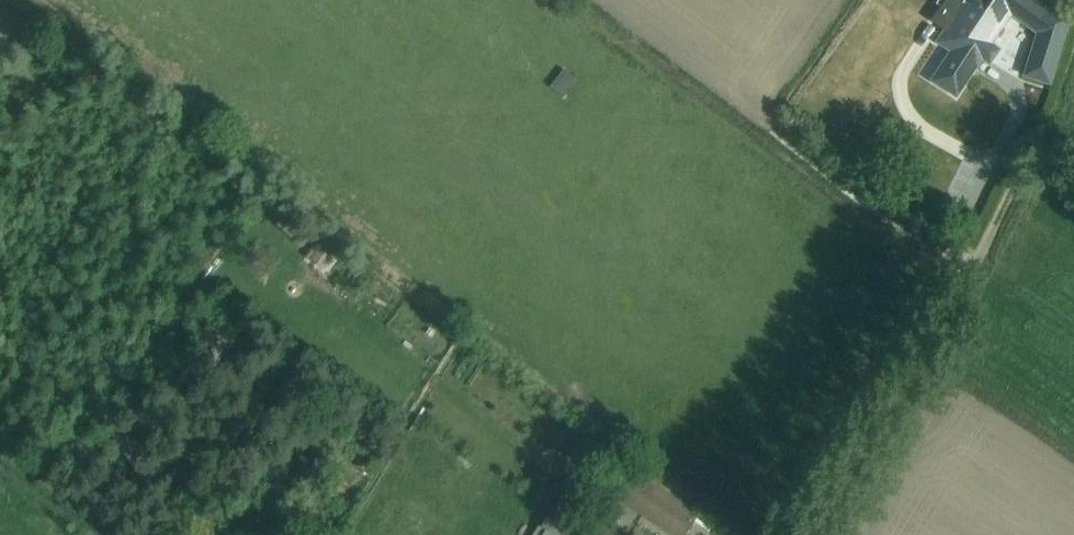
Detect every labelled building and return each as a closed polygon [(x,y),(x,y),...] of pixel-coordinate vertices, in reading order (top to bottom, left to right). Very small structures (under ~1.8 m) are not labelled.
[(933,19),(946,27),(935,43),(949,52),(930,82),(956,99),(982,61),(990,66),(1001,50),(993,44),(1011,17),(1036,34),(1023,77),(1051,86),(1072,17),(1048,10),(1034,0),(945,0),(933,19)] [(569,92),(581,76),(568,67),(556,82),(569,92)] [(317,241),(306,254),(330,274),(341,260),(317,241)] [(619,500),(671,534),(685,534),(699,514),(638,472),(619,500)] [(566,534),(615,534),(617,533),(582,511),(569,530),(566,534)] [(569,530),(548,516),(540,528),(545,532),(543,534),(566,534),(569,530)]
